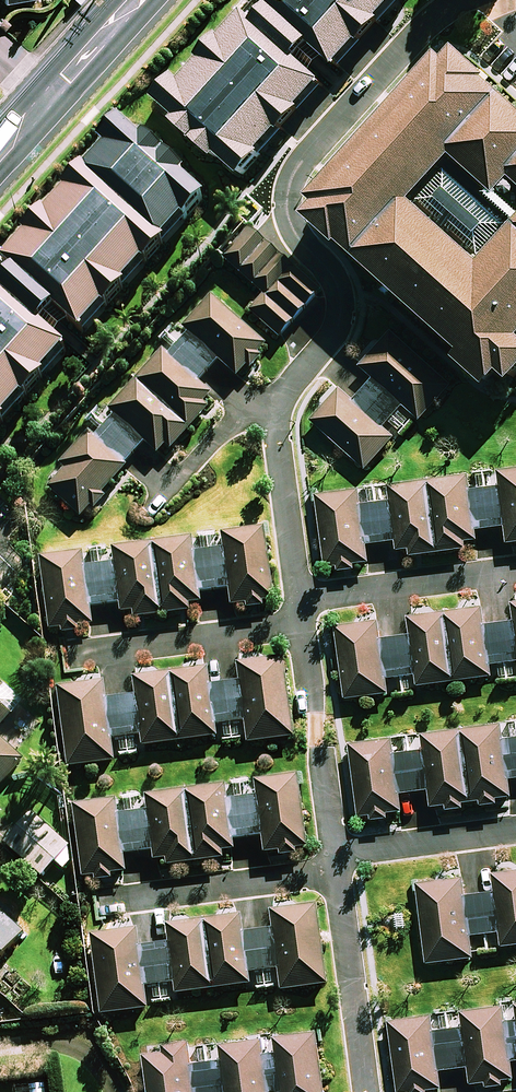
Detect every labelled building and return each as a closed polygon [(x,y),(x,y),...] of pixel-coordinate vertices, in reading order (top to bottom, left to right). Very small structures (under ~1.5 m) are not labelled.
[(408,0),(261,0),(184,86),(179,81),(161,101),(183,121),(179,125),(220,162),(224,158),(248,179),(328,89),(312,74),(325,60),(341,74),(408,0)] [(505,389),(515,377),(515,101),(461,53),(313,222),(505,389)] [(121,125),(101,147),(107,153),(0,273),(0,429),(70,351),(55,339),(67,325),(82,338),(205,200),(182,179),(185,175),(145,140),(142,143),(121,125)] [(322,295),(251,231),(225,260),(267,298),(251,315),(280,341),(322,295)] [(267,349),(212,299),(184,330),(190,336),(169,358),(163,352),(110,410),(115,415),(96,436),(90,431),(61,463),(69,469),(50,490),(81,519),(92,507),(98,512),(109,501),(103,495),(146,448),(156,457),(166,446),(172,452),(209,412),(204,407),(213,397),(199,385),(218,364),(237,381),(267,349)] [(452,388),(394,334),(363,369),(376,381),(356,403),(342,390),(313,422),(367,471),(395,440),(385,432),(407,408),(421,421),(452,388)] [(319,497),(329,571),(339,570),(340,575),(357,573),(356,568),(373,565),(371,547),(398,544),(399,551),(411,550),(412,560),(471,552),(469,542),(482,541),(481,533),(510,529),(512,547),(515,546),(515,471),(502,473),(504,490),(473,495),(470,477),(394,487),(396,502),(364,506),(362,492),(319,497)] [(85,553),(41,559),(51,633),(61,631),(62,636),(79,634),(78,629),(95,627),(93,609),(120,605),(121,615),(135,613),(137,621),(190,614),(189,606),(204,604),(203,594),(232,590),(235,608),(248,606),(249,613),(265,611),(264,604),(276,603),(266,529),(224,534),(227,552),(195,556),(193,539),(116,549),(118,563),(86,567),(85,553)] [(347,701),(390,695),(388,681),(418,677),(420,691),(493,681),(492,667),(515,664),(515,623),(487,627),(484,610),(410,620),(413,637),(384,641),(382,624),(338,630),(347,701)] [(63,688),(73,769),(114,763),(111,740),(141,736),(143,748),(217,738),(215,725),(246,721),(249,746),(291,740),(280,659),(237,665),(239,684),(212,688),(209,670),(134,680),(136,696),(106,700),(103,683),(63,688)] [(0,686),(0,731),(23,706),(0,686)] [(351,744),(361,818),(371,817),(371,822),(388,819),(388,814),(405,812),(402,794),(430,790),(432,808),(447,806),(447,813),(464,811),(463,804),(481,802),(482,808),(499,806),(498,800),(515,797),(512,779),(515,779),(515,740),(504,741),(502,724),(425,734),(427,748),(396,753),(394,738),(351,744)] [(24,762),(0,740),(0,789),(24,762)] [(117,802),(74,808),(84,882),(94,880),(95,885),(112,883),(111,878),(128,876),(126,858),(153,854),(154,862),(166,860),(167,871),(226,863),(224,853),(237,851),(236,843),(265,839),(267,857),(281,856),(282,862),(298,860),(297,853),(308,852),(298,778),(257,784),(259,801),(228,805),(226,788),(149,798),(151,812),(119,816),(117,802)] [(67,848),(31,815),(4,844),(43,880),(57,865),(64,871),(70,865),(67,848)] [(494,877),(496,894),(469,898),(467,880),(420,887),(430,964),(478,958),(475,936),(502,932),(505,948),(515,946),(515,874),(494,877)] [(94,937),(104,1016),(145,1011),(142,989),(172,985),(174,998),(248,988),(246,975),(277,970),(280,992),(325,986),(315,908),(268,914),(271,933),(243,937),(240,918),(165,928),(167,946),(137,950),(135,932),(94,937)] [(0,913),(0,963),(25,936),(0,913)] [(392,1023),(401,1091),(428,1091),(444,1089),(442,1072),(471,1069),(473,1085),(488,1083),(489,1089),(505,1086),(504,1081),(514,1080),(512,1062),(515,1062),(515,1024),(506,1025),(504,1008),(464,1013),(467,1030),(435,1035),(432,1018),(392,1023)] [(148,1053),(153,1091),(273,1091),(285,1090),(285,1091),(326,1091),(318,1031),(277,1036),(280,1053),(265,1055),(263,1038),(223,1043),(225,1061),(193,1065),(190,1043),(164,1046),(165,1051),(148,1053)]
